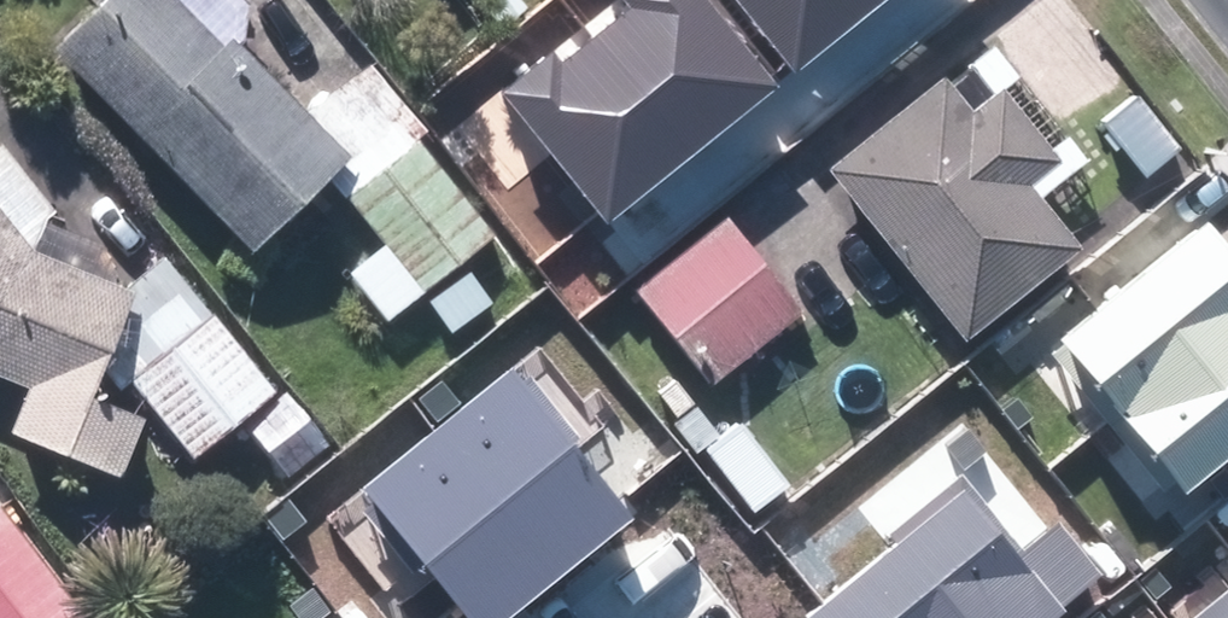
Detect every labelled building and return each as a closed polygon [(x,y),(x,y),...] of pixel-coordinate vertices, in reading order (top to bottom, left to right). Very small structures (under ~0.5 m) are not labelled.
[(241,42),(231,31),(221,41),(180,0),(95,0),(50,44),(251,245),(325,172),(347,149),(300,102),(299,102),(241,43),(241,42)] [(500,23),(523,4),(520,0),(496,0),(487,8),(500,23)] [(655,11),(652,6),(613,37),(607,41),(577,4),(502,66),(569,149),(649,84),(649,82),(674,63),(729,130),(890,0),(668,0),(655,11)] [(937,73),(821,166),(956,336),(1071,245),(1030,192),(1020,180),(1049,157),(992,86),(986,92),(963,63),(942,78),(937,73)] [(417,137),(348,193),(350,195),(384,239),(345,270),(384,321),(493,233),(417,137)] [(23,381),(4,423),(115,472),(139,415),(92,394),(102,373),(109,382),(121,374),(185,453),(267,387),(157,253),(122,282),(30,243),(0,207),(0,371),(23,381)] [(631,291),(706,382),(796,308),(720,218),(631,291)] [(1227,460),(1227,253),(1204,223),(1061,341),(1188,493),(1227,460)] [(524,366),(367,495),(470,617),(512,617),(643,510),(524,366)] [(240,424),(281,474),(323,441),(281,391),(240,424)] [(197,457),(223,491),(263,460),(236,426),(197,457)] [(966,491),(814,616),(815,617),(1049,617),(1100,576),(1058,526),(1021,557),(966,491)] [(0,508),(0,617),(85,617),(0,508)] [(1197,617),(1227,617),(1227,592),(1197,617)]
